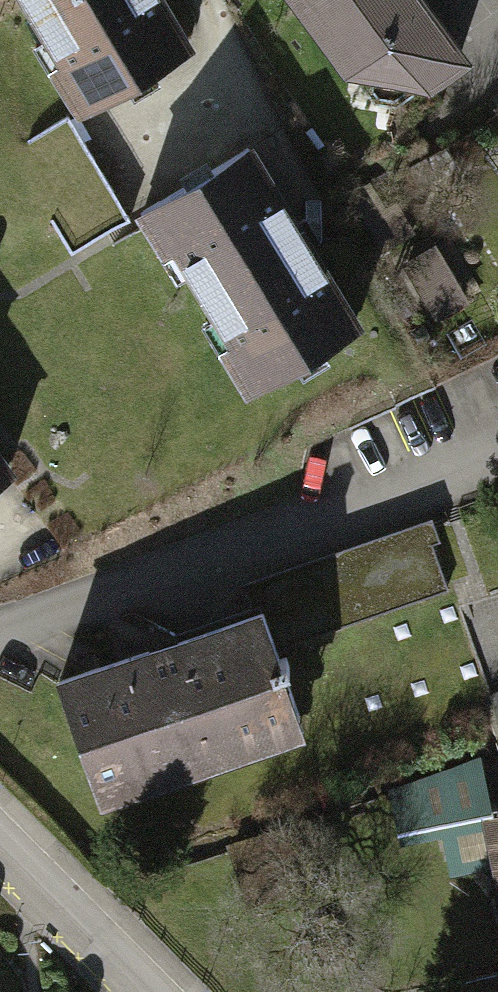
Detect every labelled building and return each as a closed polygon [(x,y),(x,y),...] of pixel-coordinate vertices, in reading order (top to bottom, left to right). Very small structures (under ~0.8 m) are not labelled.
[(62,53),(51,62),(79,110),(196,39),(173,0),(28,0),(62,53)] [(441,0),(294,0),(348,73),(429,83),(478,48),(441,0)] [(129,215),(67,119),(12,151),(75,252),(129,215)] [(367,313),(255,128),(136,203),(164,250),(178,243),(230,333),(218,341),(246,389),(367,313)] [(445,238),(405,259),(437,318),(476,298),(445,238)] [(0,437),(0,474),(18,460),(0,437)] [(431,517),(241,584),(247,599),(264,593),(287,649),(453,588),(431,517)] [(247,599),(59,666),(102,796),(309,726),(287,649),(264,593),(247,599)] [(451,874),(496,866),(484,807),(494,804),(482,754),(391,786),(403,843),(444,833),(451,874)] [(484,807),(496,866),(497,875),(497,804),(494,804),(484,807)]
